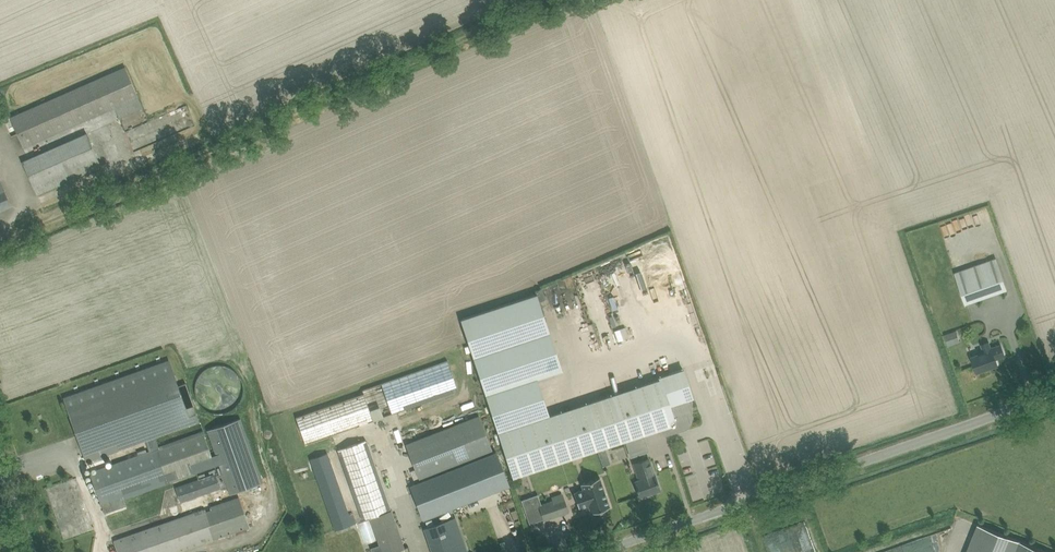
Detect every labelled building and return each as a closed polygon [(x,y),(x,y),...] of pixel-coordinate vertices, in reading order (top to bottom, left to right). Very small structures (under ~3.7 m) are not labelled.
[(9,115),(23,147),(114,107),(119,117),(143,107),(125,65),(9,115)] [(22,161),(37,194),(101,166),(87,133),(22,161)] [(11,205),(0,180),(0,210),(11,205)] [(955,273),(966,303),(1007,289),(996,258),(955,273)] [(535,291),(539,301),(546,298),(542,287),(535,291)] [(944,333),(948,345),(961,340),(957,329),(944,333)] [(972,357),(977,372),(998,365),(996,359),(1005,355),(1001,344),(991,348),(989,342),(981,344),(984,352),(972,357)] [(296,417),(306,444),(458,390),(448,359),(363,390),(364,393),(296,417)] [(170,360),(63,398),(86,461),(145,440),(150,452),(156,449),(156,448),(159,447),(155,436),(199,421),(186,382),(178,385),(170,360)] [(196,395),(196,396),(197,398),(198,401),(200,404),(202,406),(203,407),(204,408),(206,409),(208,411),(210,411),(212,412),(214,412),(216,413),(219,413),(222,413),(224,412),(225,412),(227,411),(230,410),(232,409),(233,408),(234,407),(235,406),(237,404),(240,400),(241,398),(242,396),(243,393),(243,392),(243,389),(243,388),(243,387),(243,384),(242,382),(241,379),(239,376),(239,375),(238,373),(237,372),(234,370),(233,369),(231,368),(229,367),(228,366),(226,365),(224,365),(222,364),(220,364),(218,364),(215,365),(212,366),(209,367),(207,368),(205,369),(203,371),(202,372),(201,373),(200,374),(198,376),(197,378),(196,381),(195,383),(195,385),(195,387),(195,389),(195,392),(195,394),(196,395)] [(659,378),(498,432),(514,477),(626,440),(630,452),(647,447),(643,434),(663,427),(666,434),(685,428),(687,427),(689,425),(691,422),(690,419),(691,398),(692,397),(683,368),(658,376),(659,378)] [(406,443),(419,478),(493,451),(480,416),(406,443)] [(117,551),(175,551),(249,526),(238,497),(211,507),(206,492),(219,487),(220,489),(228,487),(230,494),(263,482),(241,418),(207,429),(223,472),(216,475),(215,473),(112,509),(109,499),(215,463),(203,431),(159,447),(156,448),(156,449),(150,452),(90,472),(109,527),(119,523),(153,512),(154,516),(160,514),(159,509),(200,495),(205,509),(186,515),(124,537),(113,541),(117,551)] [(400,549),(404,548),(366,439),(338,449),(362,520),(370,517),(382,551),(401,551),(400,549)] [(496,451),(409,485),(423,519),(510,485),(496,451)] [(329,511),(336,529),(357,522),(353,512),(348,514),(327,453),(311,458),(326,502),(319,505),(322,513),(329,511)] [(638,480),(635,481),(640,496),(641,495),(641,497),(642,498),(648,496),(649,494),(648,493),(660,489),(654,474),(649,461),(648,457),(638,461),(643,478),(638,480)] [(610,506),(600,477),(582,483),(583,489),(574,492),(579,508),(588,504),(591,513),(610,506)] [(553,493),(561,492),(560,484),(552,485),(553,493)] [(539,505),(544,520),(566,512),(562,502),(565,501),(562,494),(553,497),(554,500),(539,505)] [(521,499),(525,511),(535,508),(531,496),(521,499)] [(432,551),(467,551),(455,517),(424,528),(432,551)] [(966,551),(1048,551),(978,524),(966,551)] [(924,537),(876,551),(929,551),(924,537)]
